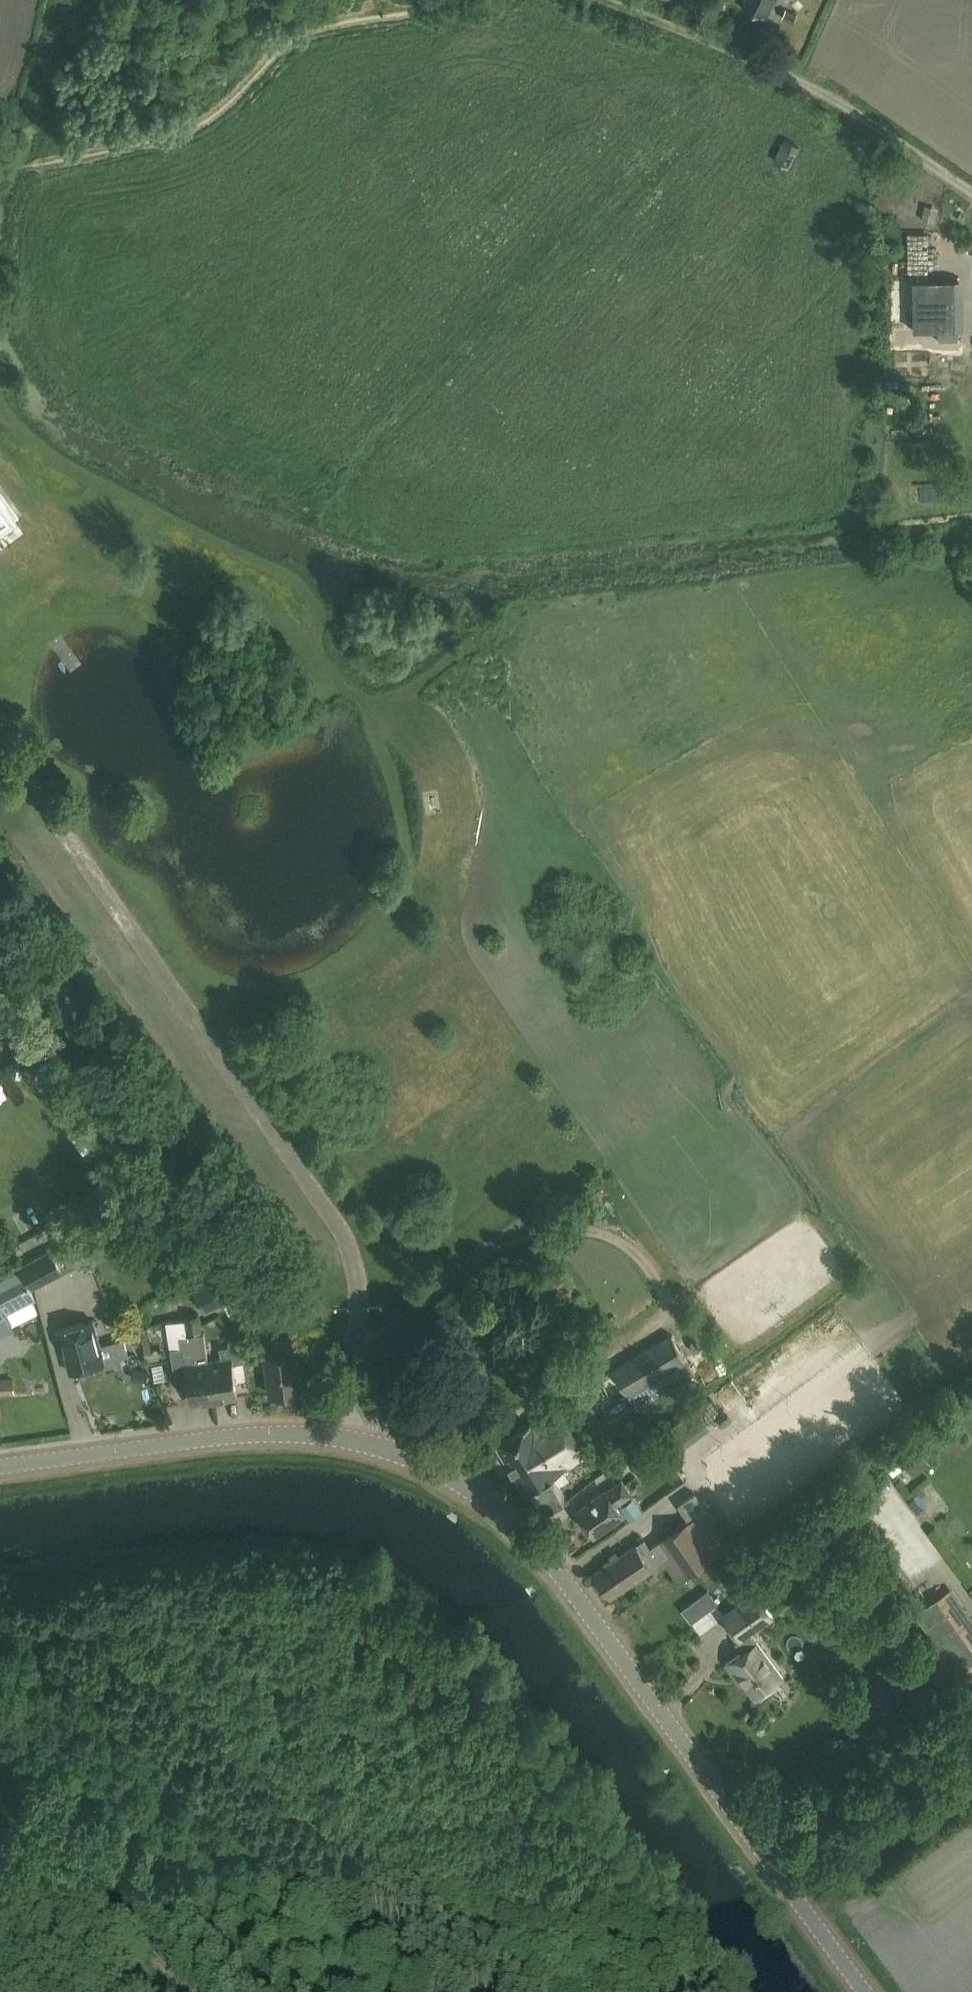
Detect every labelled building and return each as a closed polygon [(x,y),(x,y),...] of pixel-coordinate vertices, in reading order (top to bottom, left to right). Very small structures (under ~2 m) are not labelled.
[(742,6),(765,17),(774,0),(745,0),(742,6)] [(793,22),(797,13),(786,9),(782,17),(793,22)] [(789,167),(800,145),(785,137),(774,159),(789,167)] [(955,280),(913,281),(914,329),(934,328),(956,328),(955,280)] [(2,519),(10,513),(0,499),(0,521),(2,519)] [(3,1017),(12,1032),(23,1026),(15,1011),(3,1017)] [(9,1088),(2,1075),(0,1076),(0,1093),(9,1088)] [(73,1112),(87,1133),(95,1128),(81,1107),(73,1112)] [(23,1269),(33,1289),(73,1268),(63,1248),(23,1269)] [(205,1312),(253,1290),(241,1265),(194,1286),(205,1312)] [(31,1291),(21,1271),(0,1282),(0,1301),(3,1306),(31,1291)] [(37,1299),(9,1312),(17,1327),(44,1313),(37,1299)] [(58,1329),(70,1371),(105,1362),(93,1319),(58,1329)] [(153,1338),(150,1326),(130,1331),(133,1343),(153,1338)] [(202,1404),(215,1402),(208,1360),(204,1332),(180,1336),(182,1346),(171,1348),(174,1372),(186,1370),(191,1403),(202,1402),(202,1404)] [(673,1336),(615,1371),(637,1407),(695,1372),(673,1336)] [(208,1360),(215,1402),(228,1400),(227,1398),(238,1396),(233,1363),(245,1361),(241,1337),(229,1339),(230,1345),(220,1346),(221,1358),(208,1360)] [(291,1337),(275,1339),(278,1353),(264,1355),(270,1394),(305,1389),(299,1350),(293,1350),(291,1337)] [(0,1380),(0,1392),(14,1391),(13,1379),(0,1380)] [(497,1443),(511,1467),(526,1491),(533,1487),(545,1507),(565,1496),(559,1486),(569,1479),(564,1469),(588,1455),(573,1431),(559,1406),(497,1443)] [(626,1457),(639,1474),(664,1454),(652,1438),(626,1457)] [(920,1443),(892,1465),(903,1478),(931,1456),(920,1443)] [(615,1505),(631,1493),(622,1480),(608,1491),(607,1489),(578,1510),(595,1534),(622,1515),(615,1505)] [(697,1494),(679,1505),(690,1522),(665,1538),(688,1574),(730,1546),(697,1494)] [(610,1597),(658,1564),(648,1549),(650,1547),(644,1538),(594,1572),(610,1597)] [(741,1639),(773,1615),(756,1592),(724,1616),(741,1639)] [(946,1592),(945,1592),(916,1612),(940,1646),(943,1644),(961,1669),(971,1660),(971,1630),(970,1627),(970,1626),(946,1592)] [(719,1650),(735,1636),(724,1625),(709,1639),(719,1650)] [(755,1697),(783,1677),(757,1641),(726,1663),(736,1678),(739,1676),(755,1697)]
